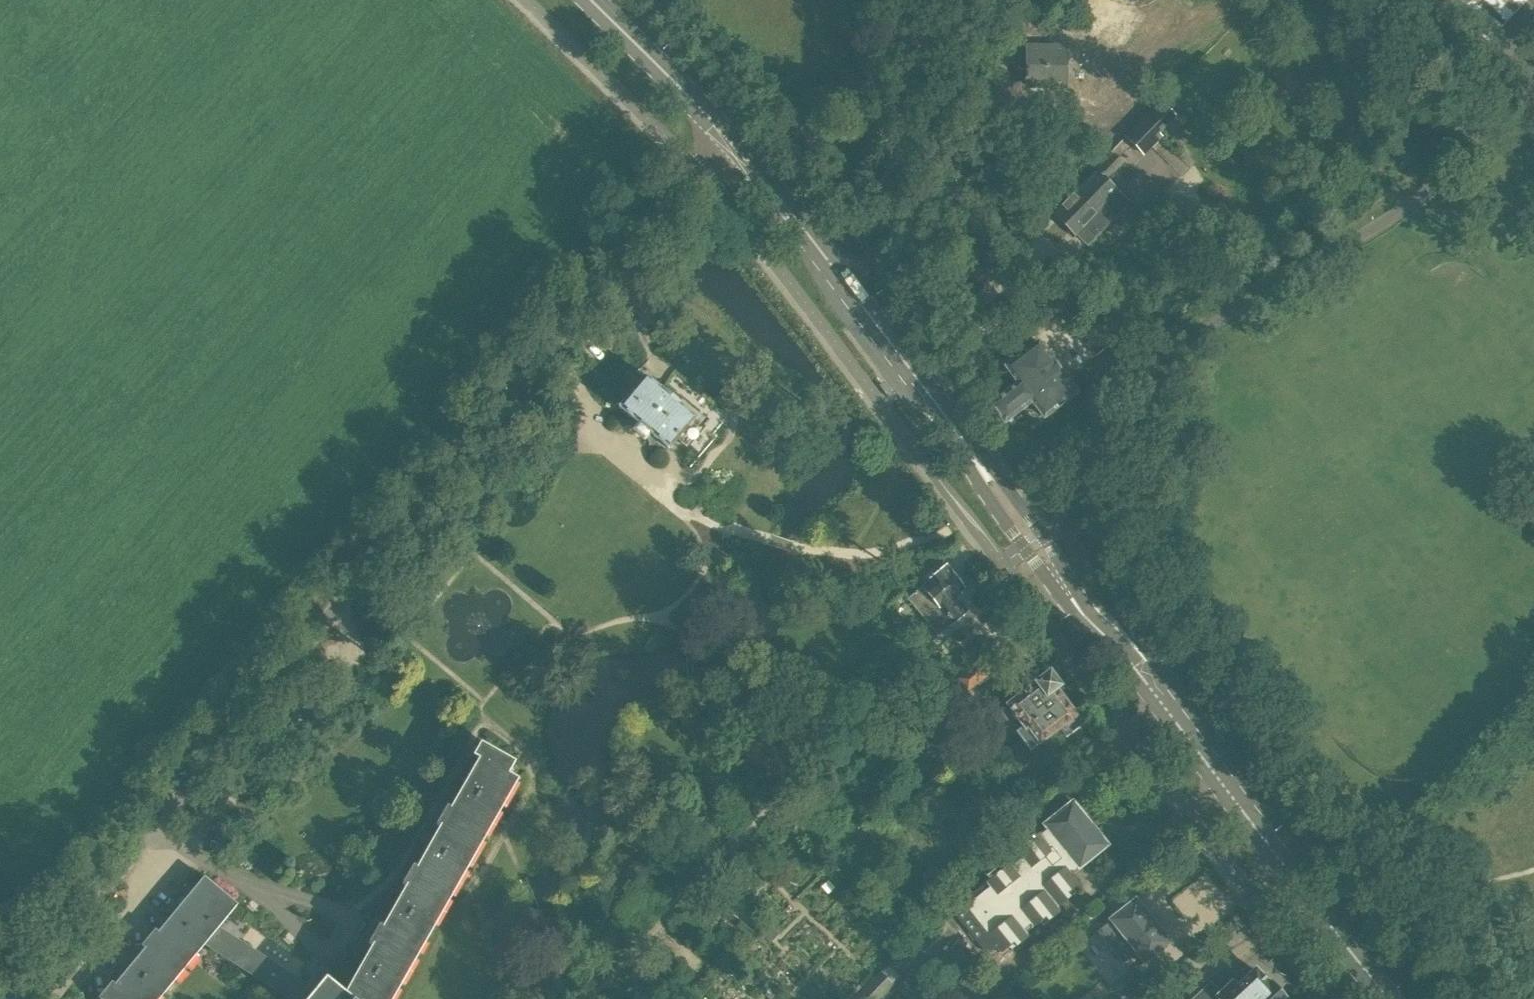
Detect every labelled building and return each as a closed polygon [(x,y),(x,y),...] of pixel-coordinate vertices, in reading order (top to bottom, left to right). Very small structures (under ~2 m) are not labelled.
[(1528,0),(1445,0),(1489,42),(1528,0)] [(1064,87),(1064,49),(1028,49),(1028,87),(1064,87)] [(1132,80),(1148,97),(1174,71),(1157,54),(1132,80)] [(1124,137),(1144,156),(1163,137),(1159,133),(1176,117),(1160,101),(1124,137)] [(1087,245),(1128,203),(1105,181),(1123,162),(1114,153),(1054,214),(1075,236),(1076,235),(1087,245)] [(1088,309),(1069,323),(1086,346),(1105,331),(1088,309)] [(1035,425),(1077,393),(1038,342),(1004,367),(1017,383),(989,405),(1003,424),(1023,409),(1035,425)] [(660,389),(644,376),(618,407),(636,423),(632,428),(645,440),(650,434),(668,449),(677,438),(686,446),(696,435),(703,426),(700,423),(694,418),(694,417),(678,404),(678,403),(661,388),(660,389)] [(954,602),(950,596),(963,586),(947,565),(907,595),(936,633),(951,621),(952,622),(966,611),(957,599),(954,602)] [(958,696),(965,691),(985,676),(975,664),(955,679),(956,680),(950,685),(958,696)] [(1066,738),(1081,726),(1075,719),(1077,717),(1057,691),(1061,688),(1048,670),(1030,683),(1031,684),(1003,705),(1004,707),(997,713),(1014,737),(1017,735),(1029,751),(1037,745),(1038,747),(1060,730),(1066,738)] [(446,904),(516,781),(506,776),(513,764),(479,744),(471,757),(477,760),(344,993),(325,978),(314,990),(218,929),(237,905),(203,877),(102,998),(160,998),(205,945),(290,998),(392,998),(446,904)] [(1107,844),(1072,801),(1045,824),(1048,828),(1040,833),(1039,832),(1006,859),(1009,863),(985,882),(983,879),(969,890),(975,898),(957,913),(989,953),(996,947),(1001,953),(1013,943),(1016,947),(1030,936),(1027,932),(1045,917),(1048,921),(1061,910),(1058,907),(1071,897),(1068,893),(1080,883),(1072,873),(1107,844)] [(961,895),(966,902),(971,898),(966,892),(961,895)] [(1144,964),(1169,944),(1135,900),(1109,920),(1120,933),(1118,935),(1121,939),(1120,940),(1127,949),(1128,948),(1132,952),(1134,951),(1144,964)] [(1120,998),(1136,998),(1154,981),(1139,964),(1111,990),(1120,998)] [(1254,967),(1235,985),(1230,980),(1218,991),(1209,982),(1191,998),(1286,998),(1282,995),(1284,993),(1276,984),(1274,985),(1270,981),(1269,982),(1254,967)] [(894,984),(880,971),(853,998),(880,998),(894,984)]
